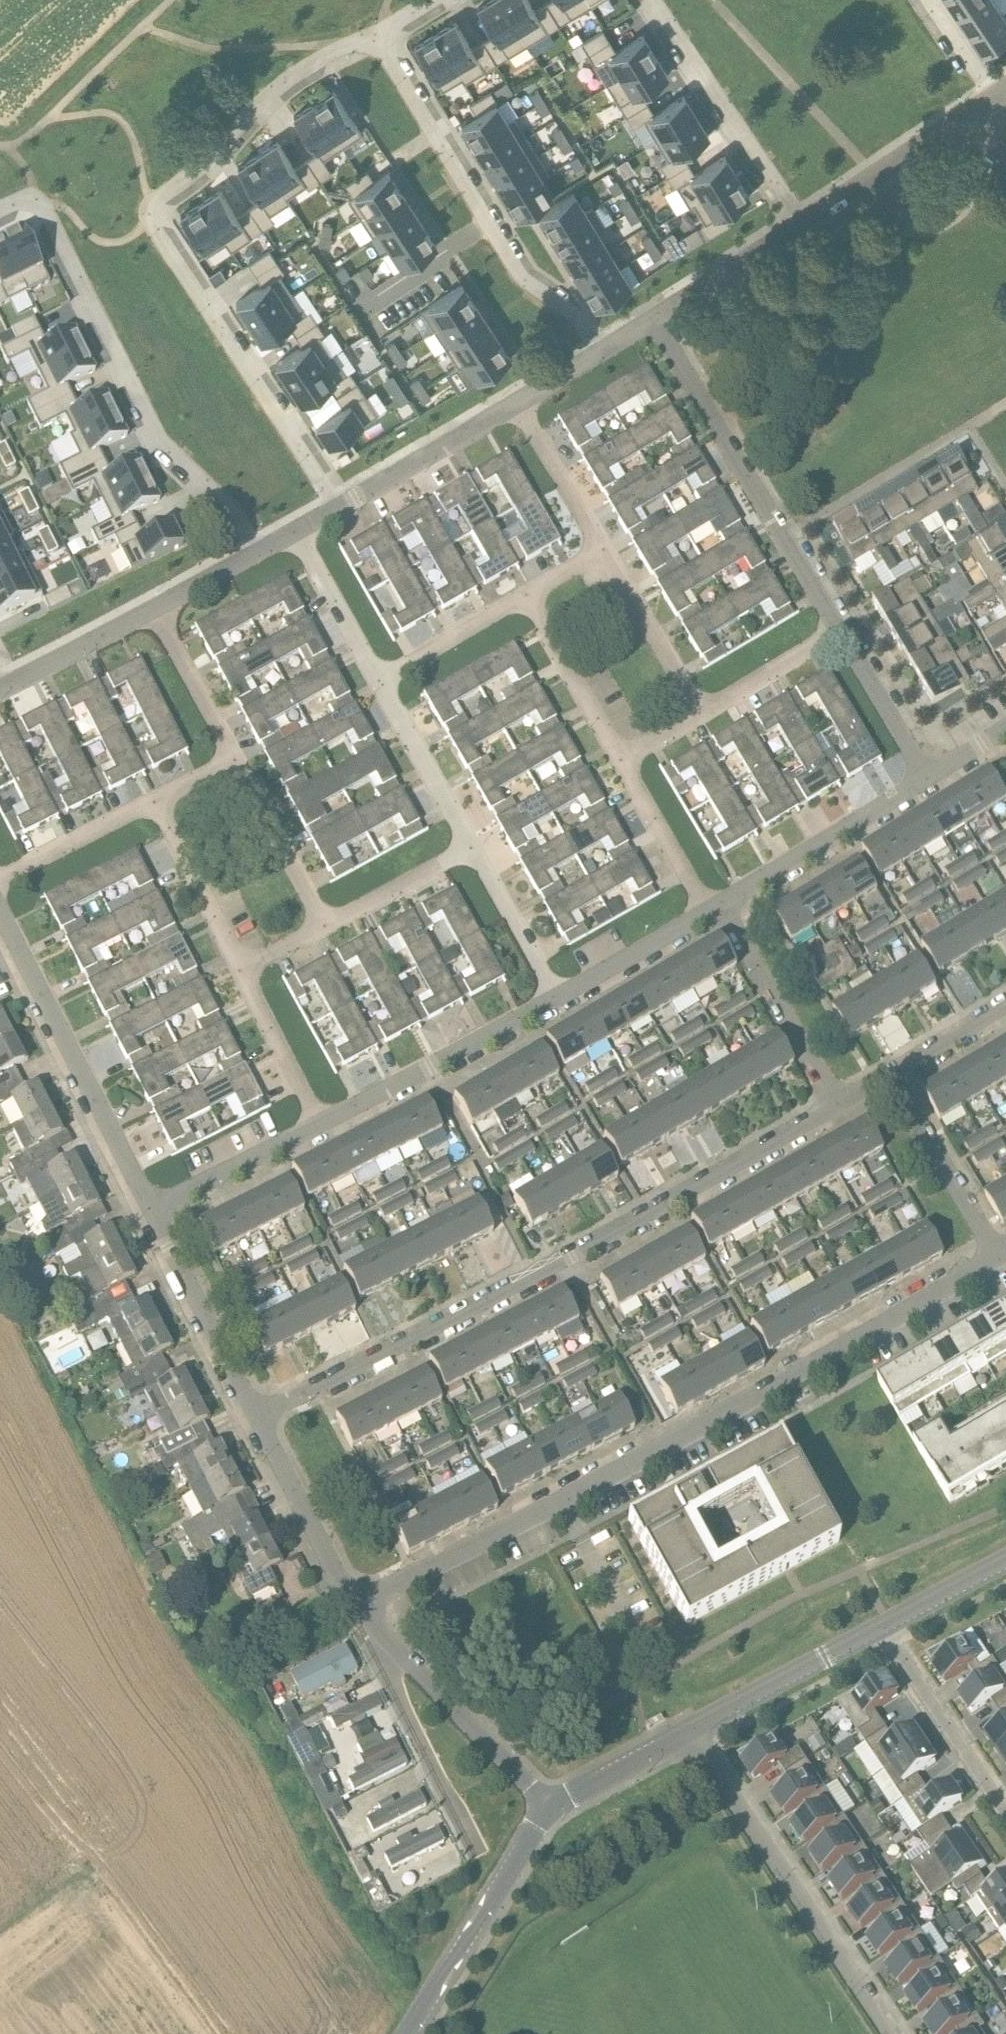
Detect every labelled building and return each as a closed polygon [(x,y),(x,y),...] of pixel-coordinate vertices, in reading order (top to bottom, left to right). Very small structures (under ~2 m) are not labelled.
[(478,8),(494,36),(483,42),(496,64),(528,45),(500,0),(491,0),(478,8)] [(528,45),(559,26),(545,4),(535,11),(528,0),(500,0),(528,45)] [(545,4),(559,26),(590,7),(586,0),(553,0),(545,4)] [(982,0),(950,0),(960,15),(982,0)] [(960,15),(972,33),(973,34),(1004,13),(996,0),(982,0),(960,15)] [(1005,40),(1005,16),(1004,13),(973,34),(972,33),(971,34),(984,55),(996,46),(997,47),(998,47),(997,46),(1005,40)] [(455,22),(435,34),(462,79),(465,83),(496,64),(483,42),(472,49),(455,22)] [(603,30),(581,44),(588,55),(610,42),(603,30)] [(435,34),(415,47),(442,91),(462,79),(435,34)] [(610,42),(588,55),(607,86),(656,56),(643,36),(616,52),(610,42)] [(656,56),(607,86),(626,117),(648,104),(641,93),(668,76),(656,56)] [(333,91),(314,104),(340,143),(359,130),(333,91)] [(496,104),(498,103),(491,92),(469,105),(476,116),(496,104)] [(539,93),(531,98),(536,106),(544,101),(539,93)] [(648,104),(626,117),(633,128),(644,121),(656,141),(697,117),(684,96),(654,115),(648,104)] [(544,101),(536,106),(540,114),(549,109),(544,101)] [(314,104),(294,117),(318,153),(306,161),(320,182),(332,175),(320,156),(340,143),(314,104)] [(476,116),(461,125),(473,144),(507,123),(496,104),(476,116)] [(697,117),(656,141),(669,162),(660,166),(667,177),(689,164),(682,153),(709,137),(697,117)] [(507,123),(473,144),(484,163),(527,136),(516,118),(507,123)] [(562,130),(553,135),(558,143),(567,138),(562,130)] [(527,136),(484,163),(495,181),(539,155),(527,136)] [(567,138),(558,143),(563,151),(571,146),(567,138)] [(277,142),(258,155),(287,198),(306,185),(309,190),(320,182),(306,161),(295,168),(277,142)] [(258,155),(238,168),(260,202),(249,209),(263,230),(274,223),(269,216),(289,202),(287,198),(258,155)] [(539,155),(495,181),(507,200),(541,179),(550,173),(539,155)] [(578,156),(569,161),(574,169),(583,164),(578,156)] [(689,164),(667,177),(674,188),(676,187),(689,207),(693,204),(737,177),(725,157),(695,175),(689,164)] [(346,185),(353,196),(374,182),(367,171),(346,185)] [(353,196),(348,199),(361,218),(401,192),(389,173),(374,182),(353,196)] [(737,177),(693,204),(705,224),(701,227),(708,238),(731,224),(724,213),(750,197),(737,177)] [(541,179),(507,200),(518,219),(553,198),(541,179)] [(617,183),(609,188),(614,196),(622,191),(617,183)] [(220,190),(200,204),(226,243),(231,251),(263,230),(249,209),(237,217),(220,190)] [(401,192),(361,218),(372,236),(379,232),(413,210),(401,192)] [(574,194),(539,215),(551,234),(585,213),(574,194)] [(629,201),(620,206),(625,214),(633,209),(629,201)] [(200,204),(180,217),(206,256),(226,243),(200,204)] [(585,213),(551,234),(562,252),(597,231),(605,226),(594,207),(585,213)] [(633,209),(625,214),(630,222),(638,217),(633,209)] [(413,210),(379,232),(391,250),(425,228),(413,210)] [(322,228),(320,237),(330,238),(331,229),(322,228)] [(425,228),(391,250),(403,269),(437,246),(425,228)] [(597,231),(562,252),(573,271),(608,250),(597,231)] [(25,233),(4,243),(24,284),(28,293),(50,282),(25,233)] [(320,237),(319,246),(328,247),(330,238),(320,237)] [(651,238),(642,243),(647,251),(656,246),(651,238)] [(0,245),(0,307),(7,304),(3,295),(24,284),(4,243),(0,245)] [(656,246),(647,251),(652,259),(661,254),(656,246)] [(608,250),(573,271),(585,289),(619,268),(608,250)] [(269,251),(248,265),(255,276),(277,262),(269,251)] [(263,286),(236,304),(249,324),(293,295),(280,275),(284,272),(277,262),(255,276),(263,286)] [(367,265),(359,271),(364,279),(372,273),(367,265)] [(619,268),(585,289),(596,308),(631,287),(619,268)] [(346,269),(337,274),(342,282),(351,277),(346,269)] [(463,285),(429,307),(441,326),(475,304),(463,285)] [(293,295),(249,324),(262,343),(289,326),(296,336),(317,323),(310,312),(306,315),(293,295)] [(475,304),(441,326),(453,344),(487,322),(475,304)] [(34,319),(11,331),(17,342),(40,331),(34,319)] [(453,344),(446,348),(458,367),(465,362),(499,340),(487,322),(453,344)] [(303,347),(276,365),(289,385),(333,356),(320,336),(324,333),(317,323),(296,336),(303,347)] [(17,342),(1,350),(7,362),(33,350),(43,371),(85,350),(74,329),(46,343),(40,331),(17,342)] [(499,340),(465,362),(477,381),(511,359),(499,340)] [(396,345),(387,350),(392,358),(401,352),(396,345)] [(54,392),(28,405),(34,416),(72,397),(67,385),(95,371),(85,350),(43,371),(54,392)] [(401,352),(392,358),(397,366),(406,360),(401,352)] [(333,356),(289,385),(302,404),(329,387),(336,397),(357,383),(350,373),(346,376),(333,356)] [(629,377),(605,391),(616,413),(639,399),(647,395),(654,406),(646,411),(651,420),(670,408),(665,400),(667,399),(647,366),(631,375),(631,376),(631,377),(630,377),(629,377)] [(386,377),(398,399),(408,393),(396,372),(386,377)] [(419,381),(411,386),(416,394),(425,389),(419,381)] [(343,408),(316,425),(330,446),(377,415),(357,383),(336,397),(343,408)] [(425,389),(416,394),(421,402),(430,396),(425,389)] [(605,391),(558,419),(578,452),(579,451),(584,459),(604,448),(599,439),(591,444),(584,432),(592,427),(615,413),(616,413),(605,391)] [(72,397),(34,416),(39,427),(65,414),(76,436),(117,415),(106,394),(78,408),(72,397)] [(651,420),(629,432),(641,454),(664,441),(671,436),(678,448),(671,452),(676,461),(695,450),(690,442),(691,440),(672,407),(670,408),(651,420)] [(86,457),(60,470),(66,481),(105,461),(99,450),(128,436),(117,415),(76,436),(86,457)] [(584,459),(583,460),(602,493),(604,492),(609,500),(652,475),(646,466),(626,478),(623,480),(616,484),(609,473),(616,469),(619,467),(641,454),(629,432),(627,434),(604,448),(584,459)] [(0,450),(0,456),(2,460),(11,455),(6,447),(0,450)] [(676,461),(654,474),(666,496),(695,478),(702,490),(695,493),(701,502),(719,492),(714,483),(716,482),(696,449),(695,450),(676,461)] [(477,474),(468,478),(479,497),(488,492),(484,485),(496,479),(516,514),(537,502),(509,453),(476,472),(477,474)] [(979,490),(977,486),(957,453),(936,465),(965,514),(977,534),(986,529),(967,496),(979,490)] [(11,455),(2,460),(6,468),(15,463),(11,455)] [(105,461),(66,481),(71,492),(97,479),(108,500),(149,479),(139,458),(110,473),(105,461)] [(959,517),(965,514),(936,465),(916,477),(938,514),(952,506),(959,517)] [(609,500),(608,501),(627,534),(629,533),(634,542),(653,531),(648,522),(641,526),(634,514),(641,510),(666,496),(654,474),(652,475),(609,500)] [(435,498),(426,502),(437,521),(439,526),(448,521),(446,516),(458,509),(472,533),(492,521),(479,497),(468,478),(467,477),(434,496),(435,498)] [(935,544),(930,535),(923,523),(938,514),(916,477),(895,489),(930,547),(935,544)] [(118,522),(93,534),(98,546),(115,538),(138,527),(132,515),(160,501),(149,479),(108,500),(118,522)] [(936,558),(930,547),(895,489),(875,501),(897,539),(912,530),(930,562),(936,558)] [(701,502),(680,514),(692,536),(710,526),(717,537),(720,535),(726,544),(744,533),(739,524),(741,523),(721,491),(719,492),(701,502)] [(30,494),(21,498),(25,506),(34,502),(30,494)] [(393,522),(384,527),(395,546),(416,534),(428,554),(449,542),(439,526),(437,521),(426,502),(425,501),(392,520),(393,522)] [(897,539),(875,501),(854,514),(883,562),(890,574),(900,567),(889,549),(885,552),(882,547),(897,539)] [(34,502),(25,506),(29,514),(38,510),(34,502)] [(527,533),(506,545),(517,564),(526,560),(527,561),(560,542),(537,502),(516,514),(527,533)] [(634,542),(632,543),(652,576),(654,575),(659,584),(683,569),(678,559),(670,564),(663,553),(692,536),(680,514),(660,526),(653,531),(634,542)] [(834,526),(824,533),(845,569),(871,554),(878,565),(883,562),(854,514),(834,526)] [(8,539),(13,537),(3,517),(0,518),(0,543),(8,539)] [(469,556),(460,562),(475,589),(484,584),(485,585),(518,566),(517,564),(506,545),(492,521),(472,533),(486,557),(486,558),(490,565),(478,572),(474,565),(474,564),(469,556)] [(979,565),(1005,549),(1005,527),(1004,523),(938,562),(944,571),(972,554),(979,565)] [(138,527),(115,538),(120,550),(129,545),(140,567),(182,546),(171,524),(143,538),(138,527)] [(351,546),(341,551),(354,572),(363,567),(358,558),(370,551),(386,580),(408,568),(395,546),(384,527),(383,525),(350,544),(351,546)] [(956,546),(970,538),(965,530),(951,538),(956,546)] [(49,532),(40,537),(44,545),(53,540),(49,532)] [(726,544),(703,557),(715,579),(745,561),(751,573),(745,577),(750,586),(769,574),(764,566),(766,565),(746,532),(744,533),(726,544)] [(0,543),(0,567),(17,558),(8,539),(0,543)] [(53,540),(44,545),(48,553),(57,549),(53,540)] [(423,579),(417,583),(433,613),(442,608),(443,609),(476,590),(475,589),(460,562),(449,542),(428,554),(448,590),(434,598),(423,579)] [(980,593),(1005,577),(1005,549),(979,565),(988,581),(977,587),(980,593)] [(0,567),(0,591),(32,575),(22,556),(17,558),(0,567)] [(659,584),(657,585),(677,617),(678,617),(684,625),(703,614),(697,605),(688,611),(681,599),(715,579),(703,557),(683,569),(659,584)] [(388,614),(380,619),(391,637),(400,632),(401,633),(434,614),(433,613),(417,583),(408,568),(386,580),(406,613),(392,621),(388,614)] [(885,621),(922,599),(913,585),(925,578),(921,572),(873,601),(885,621)] [(750,586),(729,598),(740,620),(761,608),(768,619),(770,618),(776,628),(795,617),(789,607),(790,607),(771,573),(769,574),(750,586)] [(0,591),(0,616),(42,595),(32,575),(0,591)] [(285,577),(240,602),(251,624),(283,606),(289,618),(282,622),(287,631),(306,621),(302,612),(304,611),(285,577)] [(1003,606),(1005,605),(1005,577),(980,593),(965,602),(970,612),(997,596),(1003,606)] [(66,589),(43,601),(48,613),(72,601),(66,589)] [(684,625),(682,626),(702,659),(703,658),(709,667),(728,656),(722,647),(716,651),(708,639),(740,620),(729,598),(703,614),(684,625)] [(885,621),(897,642),(956,608),(950,599),(941,605),(943,608),(931,614),(922,599),(885,621)] [(240,602),(195,626),(213,660),(215,659),(219,668),(247,653),(242,644),(227,652),(220,640),(251,624),(240,602)] [(910,662),(946,640),(938,626),(954,616),(956,619),(967,613),(961,604),(956,608),(897,642),(910,662)] [(287,631),(261,645),(273,667),(299,652),(310,673),(329,663),(325,654),(326,653),(308,620),(306,621),(287,631)] [(1004,634),(999,636),(994,629),(984,635),(995,653),(1005,647),(1005,633),(1004,634)] [(910,662),(922,683),(970,654),(967,648),(955,655),(946,640),(910,662)] [(467,668),(478,690),(512,671),(518,683),(511,687),(517,696),(536,685),(531,676),(532,675),(513,642),(467,668)] [(219,668),(218,669),(236,702),(238,701),(242,710),(262,700),(257,691),(250,694),(243,683),(273,667),(261,645),(247,653),(219,668)] [(974,659),(979,656),(976,651),(971,654),(974,659)] [(934,703),(967,684),(971,681),(962,666),(973,659),(970,654),(922,683),(934,703)] [(107,678),(98,683),(112,710),(122,705),(114,691),(126,684),(145,720),(166,708),(165,706),(141,659),(106,677),(107,678)] [(310,673),(286,686),(297,708),(329,691),(336,703),(329,707),(333,715),(352,706),(348,697),(349,696),(331,662),(329,663),(310,673)] [(450,734),(468,723),(463,714),(456,718),(450,707),(478,690),(467,668),(424,693),(443,726),(445,725),(450,734)] [(836,728),(857,716),(829,669),(796,689),(797,690),(789,695),(806,724),(815,719),(805,702),(816,695),(836,728)] [(64,700),(55,705),(65,724),(75,720),(71,713),(83,707),(101,741),(122,729),(112,710),(98,683),(98,681),(63,699),(64,700)] [(533,742),(560,727),(555,718),(556,717),(537,684),(536,685),(517,696),(492,710),(503,731),(529,717),(536,729),(528,733),(533,742)] [(242,710),(241,711),(260,744),(261,743),(266,752),(285,742),(281,733),(273,737),(267,725),(297,708),(286,686),(262,700),(242,710)] [(806,724),(789,695),(788,694),(755,713),(756,715),(747,720),(758,739),(779,727),(795,754),(817,742),(806,724)] [(21,722),(12,727),(22,746),(32,742),(28,734),(40,728),(57,761),(78,749),(65,724),(55,705),(54,703),(20,721),(21,722)] [(333,715),(309,729),(321,751),(353,733),(359,745),(352,749),(357,758),(376,748),(371,739),(372,738),(354,705),(352,706),(333,715)] [(142,746),(133,750),(143,772),(152,767),(153,769),(187,751),(166,708),(145,720),(154,739),(158,747),(145,753),(142,746)] [(473,776),(492,765),(487,756),(480,760),(474,748),(503,731),(492,710),(468,723),(450,734),(448,735),(467,768),(469,767),(473,776)] [(829,762),(840,781),(848,775),(849,777),(882,757),(857,716),(836,728),(849,750),(829,762)] [(754,779),(775,767),(758,739),(747,720),(746,718),(713,738),(714,740),(706,745),(721,770),(730,764),(722,752),(733,745),(754,779)] [(13,782),(34,770),(22,746),(12,727),(11,725),(0,731),(0,756),(13,782)] [(513,753),(525,775),(560,755),(566,767),(553,775),(555,778),(549,781),(552,786),(583,769),(579,760),(580,759),(561,726),(560,727),(533,742),(513,753)] [(99,768),(90,773),(100,794),(109,789),(110,791),(144,773),(143,772),(133,750),(122,729),(101,741),(116,770),(104,776),(99,768)] [(266,752),(264,754),(283,787),(284,786),(289,795),(308,784),(303,775),(296,779),(290,768),(321,751),(309,729),(285,742),(266,752)] [(840,782),(840,781),(829,762),(817,742),(795,754),(807,774),(791,784),(788,779),(784,781),(798,805),(807,800),(808,802),(840,782)] [(712,803),(734,791),(721,770),(706,745),(705,743),(672,763),(673,765),(663,770),(679,796),(689,790),(681,776),(692,769),(712,803)] [(357,758),(333,771),(344,793),(376,776),(382,787),(375,791),(380,800),(400,790),(395,781),(396,780),(378,747),(376,748),(357,758)] [(46,773),(38,777),(57,815),(66,811),(67,813),(101,795),(100,794),(90,773),(78,749),(57,761),(68,783),(54,790),(46,773)] [(497,818),(516,807),(511,798),(504,802),(498,790),(525,775),(513,753),(492,765),(473,776),(472,777),(491,810),(492,809),(497,818)] [(799,807),(798,805),(784,781),(775,767),(754,779),(766,799),(745,811),(756,830),(765,825),(766,827),(799,807)] [(589,821),(607,811),(602,802),(604,801),(585,768),(583,769),(552,786),(539,794),(550,816),(584,797),(590,808),(583,812),(589,821)] [(989,811),(1005,801),(1005,791),(993,769),(971,782),(989,811)] [(14,813),(4,818),(14,838),(23,833),(24,834),(58,817),(57,815),(38,777),(34,770),(13,782),(29,814),(17,820),(14,813)] [(289,795),(287,796),(306,829),(307,828),(312,837),(354,814),(349,805),(326,818),(320,806),(344,793),(333,771),(308,784),(289,795)] [(968,824),(989,811),(971,782),(950,795),(968,824)] [(380,800),(357,813),(369,834),(399,818),(405,830),(398,833),(387,839),(393,849),(404,843),(423,833),(418,824),(419,823),(401,789),(400,790),(380,800)] [(756,830),(745,811),(734,791),(712,803),(725,824),(703,836),(714,855),(724,850),(725,851),(757,832),(756,830)] [(521,860),(540,849),(535,840),(528,844),(522,832),(550,816),(539,794),(516,807),(497,818),(496,819),(515,852),(516,851),(521,860)] [(947,838),(968,824),(950,795),(929,808),(947,838)] [(925,851),(947,838),(929,808),(906,822),(925,851)] [(612,863),(631,853),(626,844),(628,843),(609,810),(607,811),(589,821),(565,835),(576,857),(608,839),(614,850),(607,854),(612,863)] [(312,837),(310,838),(329,872),(330,871),(335,880),(355,870),(350,861),(343,864),(336,852),(369,834),(357,813),(354,814),(312,837)] [(904,864),(925,851),(906,822),(886,835),(904,864)] [(545,902),(564,891),(559,882),(552,886),(546,874),(576,857),(565,835),(540,849),(521,860),(520,861),(539,894),(540,893),(545,902)] [(883,877),(904,864),(886,835),(865,848),(883,877)] [(1005,846),(1005,843),(1001,836),(988,844),(994,854),(1005,846)] [(91,871),(102,893),(133,876),(139,889),(132,892),(137,901),(157,892),(152,883),(154,882),(137,848),(91,871)] [(588,877),(600,899),(632,881),(639,892),(632,896),(637,906),(656,895),(650,886),(652,885),(633,852),(631,853),(612,863),(588,877)] [(1005,865),(1005,852),(996,858),(1002,867),(1005,865)] [(965,871),(979,863),(973,853),(959,862),(965,871)] [(840,872),(858,901),(880,888),(862,859),(840,872)] [(951,880),(965,871),(959,862),(945,870),(951,880)] [(973,885),(987,876),(982,867),(967,876),(973,885)] [(68,936),(87,926),(83,917),(76,921),(70,909),(102,893),(91,871),(45,894),(62,928),(64,927),(68,936)] [(837,915),(858,901),(840,872),(819,885),(837,915)] [(959,893),(973,885),(967,876),(954,884),(959,893)] [(570,944),(589,934),(583,924),(576,928),(570,916),(600,899),(588,877),(564,891),(545,902),(543,903),(562,936),(564,935),(570,944)] [(923,896),(938,887),(932,877),(917,886),(923,896)] [(815,928),(837,915),(819,885),(797,899),(815,928)] [(460,944),(481,932),(456,886),(422,905),(423,906),(414,911),(425,931),(434,926),(430,919),(442,912),(460,944)] [(910,904),(923,896),(917,886),(904,895),(910,904)] [(151,948),(179,935),(174,926),(176,925),(159,891),(157,892),(137,901),(111,914),(123,936),(147,924),(152,934),(145,938),(151,948)] [(932,909),(946,901),(940,891),(926,900),(932,909)] [(1005,934),(1005,893),(987,905),(1005,935),(1005,934)] [(794,941),(815,928),(797,899),(776,912),(794,941)] [(918,918),(932,909),(926,900),(912,908),(918,918)] [(984,948),(1005,935),(987,905),(966,918),(984,948)] [(417,967),(438,955),(425,931),(414,911),(413,910),(380,928),(381,929),(372,934),(382,954),(392,949),(388,942),(400,935),(417,967)] [(90,980),(109,969),(105,960),(97,964),(91,952),(123,936),(111,914),(87,926),(68,936),(66,937),(84,971),(85,971),(90,980)] [(877,933),(891,925),(885,916),(872,924),(877,933)] [(963,961),(984,948),(966,918),(945,931),(963,961)] [(863,942),(877,933),(872,924),(858,933),(863,942)] [(886,947),(900,939),(894,929),(880,937),(886,947)] [(942,974),(963,961),(945,931),(923,944),(942,974)] [(452,979),(462,998),(471,994),(472,995),(505,977),(481,932),(460,944),(476,975),(465,981),(461,974),(452,979)] [(374,990),(395,977),(382,954),(372,934),(371,933),(337,951),(338,953),(330,957),(340,977),(349,972),(345,965),(357,958),(374,990)] [(133,958),(144,980),(177,963),(183,975),(176,978),(177,980),(173,982),(177,989),(200,978),(196,969),(198,968),(180,934),(179,935),(151,948),(133,958)] [(716,978),(737,966),(720,936),(698,949),(716,978)] [(872,956),(886,947),(880,937),(866,946),(872,956)] [(824,990),(858,969),(840,938),(805,959),(824,990)] [(858,944),(850,949),(856,959),(864,954),(858,944)] [(694,991),(716,978),(698,949),(677,961),(694,991)] [(463,1000),(462,998),(452,979),(438,955),(417,967),(434,998),(422,1004),(418,997),(409,1002),(420,1022),(428,1017),(429,1019),(463,1000)] [(332,1013),(353,1001),(340,977),(330,957),(329,956),(295,974),(296,976),(286,981),(297,1000),(306,995),(303,988),(315,981),(332,1013)] [(939,985),(935,978),(921,956),(900,969),(917,998),(939,985)] [(112,1023),(131,1013),(120,992),(144,980),(133,958),(109,969),(90,980),(88,980),(105,1015),(107,1014),(112,1023)] [(673,1004),(694,991),(677,961),(655,974),(673,1004)] [(896,1011),(917,998),(900,969),(878,982),(896,1011)] [(651,1016),(673,1004),(655,974),(634,987),(651,1016)] [(155,1000),(167,1022),(199,1006),(205,1018),(198,1021),(203,1031),(222,1021),(218,1013),(219,1012),(202,977),(200,978),(177,989),(155,1000)] [(420,1022),(409,1002),(395,977),(374,990),(391,1021),(380,1027),(376,1020),(366,1025),(377,1045),(386,1040),(387,1042),(421,1023),(420,1022)] [(874,1025),(896,1011),(878,982),(857,995),(874,1025)] [(630,1029),(651,1016),(634,987),(612,999),(630,1029)] [(734,1010),(748,1002),(742,992),(728,1000),(734,1010)] [(853,1038),(874,1025),(857,995),(835,1008),(853,1038)] [(608,1042),(630,1029),(612,999),(590,1012),(608,1042)] [(133,1066),(153,1056),(149,1046),(141,1050),(135,1038),(167,1022),(155,1000),(131,1013),(112,1023),(110,1024),(127,1058),(129,1057),(133,1066)] [(720,1018),(734,1010),(728,1000),(714,1009),(720,1018)] [(378,1046),(377,1045),(366,1025),(353,1001),(332,1013),(345,1037),(331,1044),(327,1036),(319,1040),(334,1068),(344,1063),(344,1065),(378,1046)] [(742,1024),(756,1016),(750,1006),(737,1014),(742,1024)] [(586,1055),(608,1042),(590,1012),(569,1024),(586,1055)] [(14,1036),(2,1013),(0,1014),(0,1043),(14,1036)] [(728,1032),(742,1024),(737,1014),(722,1023),(728,1032)] [(691,1035),(705,1027),(700,1017),(686,1025),(691,1035)] [(178,1043),(189,1065),(221,1049),(227,1061),(220,1064),(225,1073),(244,1065),(239,1056),(241,1055),(224,1021),(222,1021),(203,1031),(178,1043)] [(565,1067),(586,1055),(569,1024),(547,1037),(565,1067)] [(677,1043),(691,1035),(686,1025),(672,1034),(677,1043)] [(699,1049),(713,1041),(708,1031),(694,1040),(699,1049)] [(773,1076),(795,1063),(777,1034),(756,1046),(773,1076)] [(22,1078),(16,1065),(26,1060),(14,1036),(0,1043),(0,1089),(22,1078)] [(685,1057),(699,1049),(694,1040),(680,1048),(685,1057)] [(1005,1080),(1005,1041),(989,1051),(1005,1080)] [(155,1109),(181,1095),(176,1085),(169,1088),(164,1078),(189,1065),(178,1043),(153,1056),(133,1066),(132,1067),(149,1101),(151,1100),(155,1109)] [(648,1060),(662,1052),(657,1043),(643,1051),(648,1060)] [(519,1058),(537,1088),(558,1075),(541,1046),(519,1058)] [(752,1089),(773,1076),(756,1046),(734,1059),(752,1089)] [(634,1069),(648,1060),(643,1051),(628,1059),(634,1069)] [(1005,1081),(1005,1080),(989,1051),(968,1064),(985,1094),(1005,1081)] [(656,1074),(670,1066),(665,1056),(650,1065),(656,1074)] [(515,1100),(537,1088),(519,1058),(498,1071),(515,1100)] [(730,1101),(752,1089),(734,1059),(713,1072),(730,1101)] [(197,1087),(209,1109),(242,1093),(248,1105),(241,1109),(246,1119),(266,1109),(261,1099),(263,1098),(246,1064),(244,1065),(225,1073),(197,1087)] [(964,1107),(985,1094),(968,1064),(946,1078),(964,1107)] [(642,1082),(656,1074),(650,1065),(637,1073),(642,1082)] [(605,1086),(619,1077),(614,1068),(600,1076),(605,1086)] [(493,1113),(515,1100),(498,1071),(476,1084),(493,1113)] [(709,1114),(730,1101),(713,1072),(691,1085),(709,1114)] [(591,1094),(605,1086),(600,1076),(586,1085),(591,1094)] [(50,1108),(39,1085),(29,1090),(22,1078),(0,1089),(0,1103),(10,1098),(22,1122),(50,1108)] [(942,1120),(964,1107),(946,1078),(925,1090),(942,1120)] [(614,1099),(627,1091),(622,1082),(608,1090),(614,1099)] [(472,1126),(493,1113),(476,1084),(454,1097),(472,1126)] [(687,1127),(709,1114),(691,1085),(670,1097),(687,1127)] [(177,1153),(196,1144),(191,1134),(184,1137),(178,1125),(209,1109),(197,1087),(181,1095),(155,1109),(153,1110),(171,1144),(172,1144),(177,1153)] [(599,1108),(614,1099),(608,1090),(594,1098),(599,1108)] [(666,1139),(687,1127),(670,1097),(648,1110),(666,1139)] [(405,1110),(421,1141),(443,1130),(427,1098),(405,1110)] [(556,1120),(570,1112),(564,1103),(551,1111),(556,1120)] [(15,1171),(57,1150),(51,1138),(62,1132),(50,1108),(22,1122),(13,1126),(27,1151),(10,1161),(15,1171)] [(398,1153),(421,1141),(405,1110),(382,1121),(398,1153)] [(644,1152),(666,1139),(648,1110),(627,1123),(644,1152)] [(542,1129),(556,1120),(551,1111),(536,1120),(542,1129)] [(563,1135),(578,1126),(572,1116),(557,1125),(563,1135)] [(862,1162),(884,1149),(867,1119),(845,1132),(862,1162)] [(376,1164),(398,1153),(382,1121),(360,1133),(376,1164)] [(623,1165),(644,1152),(627,1123),(605,1135),(623,1165)] [(985,1142),(999,1133),(994,1124),(979,1133),(985,1142)] [(550,1143),(563,1135),(557,1125),(544,1133),(550,1143)] [(513,1146),(527,1137),(521,1128),(507,1136),(513,1146)] [(840,1174),(862,1162),(845,1132),(823,1144),(840,1174)] [(354,1175),(376,1164),(360,1133),(338,1144),(354,1175)] [(971,1150),(985,1142),(979,1133),(966,1141),(971,1150)] [(499,1154),(513,1146),(507,1136),(493,1144),(499,1154)] [(1005,1148),(1005,1145),(1002,1138),(988,1146),(994,1155),(1005,1148)] [(520,1160),(535,1151),(529,1142),(515,1150),(520,1160)] [(331,1187),(354,1175),(338,1144),(315,1155),(331,1187)] [(818,1187),(840,1174),(823,1144),(802,1156),(818,1187)] [(618,1177),(614,1170),(600,1146),(578,1159),(597,1189),(618,1177)] [(979,1164),(994,1155),(988,1146),(974,1154),(979,1164)] [(60,1194),(87,1180),(75,1157),(63,1163),(57,1150),(15,1171),(20,1182),(47,1169),(60,1194)] [(494,1163),(499,1172),(520,1160),(515,1150),(494,1163)] [(309,1198),(331,1187),(315,1155),(293,1167),(309,1198)] [(437,1174),(451,1166),(446,1156),(432,1164),(437,1174)] [(796,1199),(818,1187),(802,1156),(780,1169),(796,1199)] [(575,1202),(597,1189),(578,1159),(557,1171),(575,1202)] [(422,1181),(437,1174),(432,1164),(417,1171),(422,1181)] [(774,1211),(796,1199),(780,1169),(758,1181),(774,1211)] [(444,1188),(459,1180),(454,1171),(439,1178),(444,1188)] [(553,1215),(575,1202),(557,1171),(535,1184),(553,1215)] [(267,1189),(283,1221),(305,1209),(289,1178),(267,1189)] [(429,1195),(444,1188),(439,1178),(424,1185),(429,1195)] [(391,1197),(407,1189),(402,1179),(386,1187),(391,1197)] [(881,1197),(895,1189),(890,1179),(876,1187),(881,1197)] [(43,1249),(94,1222),(88,1209),(99,1204),(87,1180),(60,1194),(39,1205),(46,1219),(45,1220),(44,1221),(43,1223),(43,1224),(42,1226),(42,1227),(43,1229),(43,1230),(45,1235),(36,1239),(42,1249),(43,1249)] [(753,1223),(774,1211),(758,1181),(736,1193),(753,1223)] [(1005,1223),(1005,1183),(987,1195),(1005,1224),(1005,1223)] [(531,1228),(553,1215),(535,1184),(513,1197),(531,1228)] [(378,1204),(391,1197),(386,1187),(373,1194),(378,1204)] [(867,1205),(881,1197),(876,1187),(861,1195),(867,1205)] [(260,1232),(283,1221),(267,1189),(244,1201),(260,1232)] [(399,1211),(414,1203),(409,1193),(395,1201),(399,1211)] [(731,1236),(753,1223),(736,1193),(714,1206),(731,1236)] [(889,1211),(903,1203),(898,1194),(884,1202),(889,1211)] [(455,1211),(471,1242),(494,1230),(478,1199),(455,1211)] [(238,1243),(260,1232),(244,1201),(222,1212),(238,1243)] [(385,1218),(399,1211),(395,1201),(380,1208),(385,1218)] [(347,1219),(362,1211),(358,1202),(342,1210),(347,1219)] [(875,1219),(889,1211),(884,1202),(869,1210),(875,1219)] [(838,1222),(852,1214),(847,1204),(832,1212),(838,1222)] [(709,1248),(731,1236),(714,1206),(693,1218),(709,1248)] [(322,1220),(326,1229),(347,1219),(342,1210),(322,1220)] [(450,1253),(471,1242),(455,1211),(433,1222),(450,1253)] [(215,1255),(238,1243),(222,1212),(199,1223),(215,1255)] [(824,1230),(838,1222),(832,1212),(818,1220),(824,1230)] [(355,1234),(370,1226),(365,1217),(350,1225),(355,1234)] [(846,1236),(860,1228),(855,1218),(840,1226),(846,1236)] [(80,1274),(123,1252),(112,1229),(101,1234),(94,1222),(43,1249),(49,1259),(75,1245),(82,1258),(63,1267),(70,1279),(80,1274)] [(427,1264),(450,1253),(433,1222),(411,1233),(427,1264)] [(340,1239),(341,1241),(355,1234),(350,1225),(329,1236),(333,1243),(340,1239)] [(905,1237),(922,1267),(943,1255),(927,1225),(905,1237)] [(832,1244),(846,1236),(840,1226),(826,1234),(832,1244)] [(794,1246),(809,1238),(803,1228),(788,1237),(794,1246)] [(667,1241),(685,1272),(706,1260),(689,1229),(667,1241)] [(405,1276),(427,1264),(411,1233),(389,1244),(405,1276)] [(299,1253),(313,1245),(308,1236),(294,1243),(299,1253)] [(780,1254),(794,1246),(788,1237),(775,1244),(780,1254)] [(900,1280),(922,1267),(905,1237),(883,1250),(900,1280)] [(663,1284),(685,1272),(667,1241),(645,1254),(663,1284)] [(284,1260),(299,1253),(294,1243),(280,1250),(284,1260)] [(802,1260),(817,1252),(811,1243),(796,1251),(802,1260)] [(383,1287),(405,1276),(389,1244),(366,1256),(383,1287)] [(306,1267),(320,1259),(315,1250),(301,1258),(306,1267)] [(878,1292),(900,1280),(883,1250),(861,1262),(878,1292)] [(788,1268),(802,1260),(796,1251),(783,1259),(788,1268)] [(79,1320),(131,1293),(125,1280),(135,1276),(123,1252),(80,1274),(93,1299),(74,1309),(79,1320)] [(751,1271),(765,1262),(760,1253),(745,1261),(751,1271)] [(641,1297),(663,1284),(645,1254),(623,1266),(641,1297)] [(361,1298),(383,1287),(366,1256),(344,1267),(361,1298)] [(255,1275),(269,1268),(264,1258),(250,1265),(255,1275)] [(292,1274),(306,1267),(301,1258),(287,1265),(292,1274)] [(737,1278),(751,1271),(745,1261),(732,1268),(737,1278)] [(856,1304),(878,1292),(861,1262),(839,1274),(856,1304)] [(240,1282),(255,1275),(250,1265),(235,1273),(240,1282)] [(619,1309),(641,1297),(623,1266),(601,1279),(619,1309)] [(758,1285),(773,1276),(768,1267),(753,1275),(758,1285)] [(262,1290),(276,1282),(271,1273),(257,1280),(262,1290)] [(834,1316),(856,1304),(839,1274),(817,1287),(834,1316)] [(745,1292),(758,1285),(753,1275),(740,1283),(745,1292)] [(808,1276),(791,1285),(797,1297),(814,1288),(808,1276)] [(356,1309),(353,1302),(341,1279),(318,1290),(334,1321),(356,1309)] [(247,1297),(262,1290),(257,1280),(242,1287),(247,1297)] [(812,1329),(834,1316),(817,1287),(795,1299),(812,1329)] [(541,1301),(558,1332),(580,1321),(563,1289),(541,1301)] [(704,1307),(718,1299),(713,1289),(698,1297),(704,1307)] [(311,1332),(334,1321),(318,1290),(296,1302),(311,1332)] [(121,1342),(159,1323),(147,1301),(138,1306),(131,1293),(79,1320),(76,1322),(81,1332),(108,1318),(121,1342)] [(690,1315),(704,1307),(698,1297),(684,1305),(690,1315)] [(791,1341),(812,1329),(795,1299),(774,1311),(791,1341)] [(535,1344),(558,1332),(541,1301),(519,1312),(535,1344)] [(289,1344),(311,1332),(296,1302),(273,1313),(289,1344)] [(712,1321),(726,1313),(721,1303),(707,1312),(712,1321)] [(1004,1310),(986,1320),(1005,1354),(1005,1314),(1004,1310)] [(769,1353),(791,1341),(774,1311),(752,1323),(769,1353)] [(513,1355),(535,1344),(519,1312),(497,1324),(513,1355)] [(698,1329),(712,1321),(707,1312),(692,1320),(698,1329)] [(266,1355),(289,1344),(273,1313),(251,1325),(266,1355)] [(660,1331),(675,1323),(669,1313),(655,1321),(660,1331)] [(1005,1357),(1005,1354),(986,1320),(968,1330),(983,1358),(988,1367),(1005,1357)] [(646,1339),(660,1331),(655,1321),(641,1329),(646,1339)] [(111,1394),(168,1365),(162,1352),(172,1347),(159,1323),(121,1342),(134,1368),(105,1383),(107,1386),(100,1390),(104,1396),(110,1393),(111,1394)] [(491,1367),(513,1355),(497,1324),(474,1335),(491,1367)] [(663,1336),(668,1346),(683,1337),(678,1328),(663,1336)] [(967,1368),(983,1358),(968,1330),(950,1341),(967,1368)] [(766,1364),(762,1357),(748,1334),(726,1346),(744,1377),(766,1364)] [(469,1379),(491,1367),(474,1335),(452,1347),(469,1379)] [(654,1353),(668,1346),(663,1336),(649,1344),(654,1353)] [(972,1377),(967,1368),(950,1341),(933,1351),(954,1387),(972,1377)] [(722,1389),(744,1377),(726,1346),(704,1358),(722,1389)] [(446,1390),(469,1379),(452,1347),(430,1358),(446,1390)] [(575,1368),(589,1361),(584,1351),(570,1359),(575,1368)] [(936,1398),(954,1387),(933,1351),(915,1362),(936,1398)] [(700,1402),(722,1389),(704,1358),(682,1371),(700,1402)] [(561,1376),(575,1368),(570,1359),(556,1366),(561,1376)] [(918,1408),(936,1398),(915,1362),(897,1372),(918,1408)] [(158,1415),(196,1396),(184,1372),(174,1377),(168,1365),(111,1394),(114,1400),(128,1393),(130,1397),(145,1389),(158,1415)] [(582,1383),(597,1375),(592,1365),(577,1373),(582,1383)] [(404,1381),(420,1412),(442,1400),(426,1370),(404,1381)] [(678,1414),(700,1402),(682,1371),(660,1383),(678,1414)] [(900,1419),(918,1408),(897,1372),(879,1383),(900,1419)] [(568,1390),(582,1383),(577,1373),(563,1380),(568,1390)] [(531,1392),(545,1384),(540,1374),(525,1382),(531,1392)] [(397,1423),(420,1412),(404,1381),(381,1393),(397,1423)] [(517,1399),(531,1392),(525,1382),(512,1389),(517,1399)] [(538,1406),(553,1398),(548,1388),(533,1396),(538,1406)] [(375,1435),(397,1423),(381,1393),(359,1404),(375,1435)] [(161,1459),(211,1433),(205,1420),(208,1419),(196,1396),(158,1415),(168,1436),(158,1441),(160,1445),(152,1450),(157,1461),(161,1459)] [(524,1413),(538,1406),(533,1396),(519,1403),(524,1413)] [(613,1439),(636,1427),(619,1396),(597,1408),(613,1439)] [(488,1414),(501,1407),(496,1397),(483,1405),(488,1414)] [(353,1447),(375,1435),(359,1404),(337,1416),(353,1447)] [(473,1422),(488,1414),(483,1405),(468,1412),(473,1422)] [(591,1451),(613,1439),(597,1408),(575,1420),(591,1451)] [(496,1428),(509,1421),(504,1411),(491,1418),(496,1428)] [(1003,1417),(978,1432),(953,1446),(943,1429),(916,1445),(951,1505),(978,1490),(1003,1475),(1005,1473),(1005,1415),(1003,1417)] [(480,1436),(496,1428),(491,1418),(475,1426),(480,1436)] [(569,1462),(591,1451),(575,1420),(553,1431),(569,1462)] [(439,1449),(453,1442),(448,1431),(433,1438),(439,1449)] [(547,1474),(569,1462),(553,1431),(531,1443),(547,1474)] [(190,1488),(232,1466),(221,1444),(217,1446),(211,1433),(161,1459),(167,1470),(177,1464),(190,1488)] [(781,1437),(628,1520),(687,1625),(837,1543),(781,1437)] [(424,1456),(439,1449),(433,1438),(419,1445),(424,1456)] [(524,1485),(547,1474),(531,1443),(508,1455),(524,1485)] [(446,1463),(460,1456),(455,1446),(441,1453),(446,1463)] [(432,1470),(446,1463),(441,1453),(427,1460),(432,1470)] [(395,1472),(409,1464),(404,1454),(389,1461),(395,1472)] [(502,1497),(524,1485),(508,1455),(486,1467),(502,1497)] [(380,1479),(395,1472),(389,1461),(375,1468),(380,1479)] [(187,1536),(240,1508),(234,1496),(244,1491),(232,1466),(190,1488),(203,1514),(181,1525),(187,1536)] [(402,1486),(417,1478),(411,1468),(397,1476),(402,1486)] [(387,1494),(402,1486),(397,1476),(382,1484),(387,1494)] [(460,1489),(476,1519),(498,1508),(482,1477),(460,1489)] [(454,1531),(476,1519),(460,1489),(438,1500),(454,1531)] [(431,1542),(454,1531),(438,1500),(415,1512),(431,1542)] [(235,1556),(269,1539),(257,1516),(247,1521),(240,1508),(187,1536),(192,1547),(223,1531),(235,1556)] [(409,1554),(431,1542),(415,1512),(393,1524),(409,1554)] [(279,1584),(271,1568),(281,1562),(269,1539),(235,1556),(233,1558),(244,1580),(253,1597),(279,1584)] [(238,1622),(245,1636),(271,1623),(264,1609),(238,1622)] [(979,1683),(1000,1669),(993,1659),(980,1668),(961,1638),(962,1637),(962,1636),(926,1655),(927,1656),(946,1684),(969,1668),(979,1683)] [(340,1677),(353,1670),(341,1646),(287,1674),(299,1697),(330,1682),(333,1689),(344,1683),(340,1677)] [(1005,1707),(1005,1678),(1000,1669),(979,1683),(961,1695),(973,1714),(992,1701),(998,1712),(1005,1707)] [(866,1744),(887,1730),(875,1712),(898,1696),(886,1678),(887,1677),(886,1676),(850,1695),(851,1696),(853,1696),(871,1724),(858,1733),(866,1744)] [(334,1726),(377,1704),(367,1684),(324,1706),(334,1726)] [(288,1723),(298,1718),(291,1705),(281,1710),(288,1723)] [(1005,1747),(1005,1707),(998,1712),(1005,1722),(987,1734),(999,1752),(1005,1747)] [(866,1744),(885,1772),(925,1746),(913,1728),(894,1740),(887,1730),(866,1744)] [(305,1768),(319,1760),(303,1729),(289,1736),(305,1768)] [(786,1774),(807,1760),(799,1749),(786,1758),(773,1738),(775,1737),(774,1736),(738,1755),(739,1756),(755,1780),(779,1764),(786,1774)] [(350,1789),(405,1761),(393,1737),(356,1755),(363,1768),(344,1777),(350,1789)] [(904,1800),(925,1786),(918,1776),(936,1763),(925,1746),(885,1772),(904,1800)] [(805,1803),(826,1789),(807,1760),(786,1774),(792,1784),(774,1797),(786,1815),(805,1803)] [(316,1778),(327,1773),(321,1761),(310,1766),(316,1778)] [(368,1827),(422,1799),(406,1769),(353,1796),(368,1827)] [(843,1813),(856,1807),(842,1779),(830,1785),(843,1813)] [(925,1786),(904,1800),(923,1829),(963,1803),(950,1784),(932,1797),(925,1786)] [(824,1831),(845,1817),(826,1789),(805,1803),(811,1813),(793,1825),(805,1844),(824,1831)] [(332,1809),(337,1819),(347,1814),(342,1804),(332,1809)] [(843,1860),(864,1846),(845,1817),(824,1831),(830,1841),(812,1854),(824,1872),(843,1860)] [(391,1869),(445,1842),(437,1825),(382,1852),(391,1869)] [(911,1866),(921,1882),(971,1849),(960,1833),(955,1836),(949,1828),(925,1844),(931,1852),(911,1866)] [(362,1862),(372,1856),(367,1846),(356,1851),(362,1862)] [(862,1888),(883,1874),(864,1846),(843,1860),(849,1870),(831,1882),(843,1901),(862,1888)] [(971,1849),(921,1882),(932,1898),(953,1885),(958,1893),(982,1877),(977,1868),(982,1865),(971,1849)] [(881,1916),(902,1902),(883,1874),(862,1888),(869,1898),(850,1910),(862,1929),(881,1916)] [(988,1914),(1005,1902),(1005,1877),(977,1897),(988,1914)] [(378,1879),(364,1887),(378,1913),(392,1906),(378,1879)] [(900,1945),(921,1931),(902,1902),(881,1916),(888,1926),(869,1939),(881,1957),(900,1945)] [(1005,1929),(1005,1902),(988,1914),(1001,1932),(1005,1929)] [(955,1912),(945,1919),(956,1936),(966,1929),(955,1912)] [(939,1954),(948,1950),(935,1923),(926,1927),(939,1954)] [(919,1973),(940,1959),(921,1931),(900,1945),(907,1955),(888,1967),(900,1986),(919,1973)] [(938,2002),(959,1988),(940,1959),(919,1973),(926,1983),(907,1996),(919,2014),(938,2002)] [(970,2021),(958,2004),(966,1998),(959,1988),(938,2002),(945,2012),(926,2024),(933,2033),(951,2033),(957,2030),(970,2021)] [(981,2030),(985,2027),(978,2016),(970,2021),(957,2030),(960,2033),(983,2033),(981,2030)]
